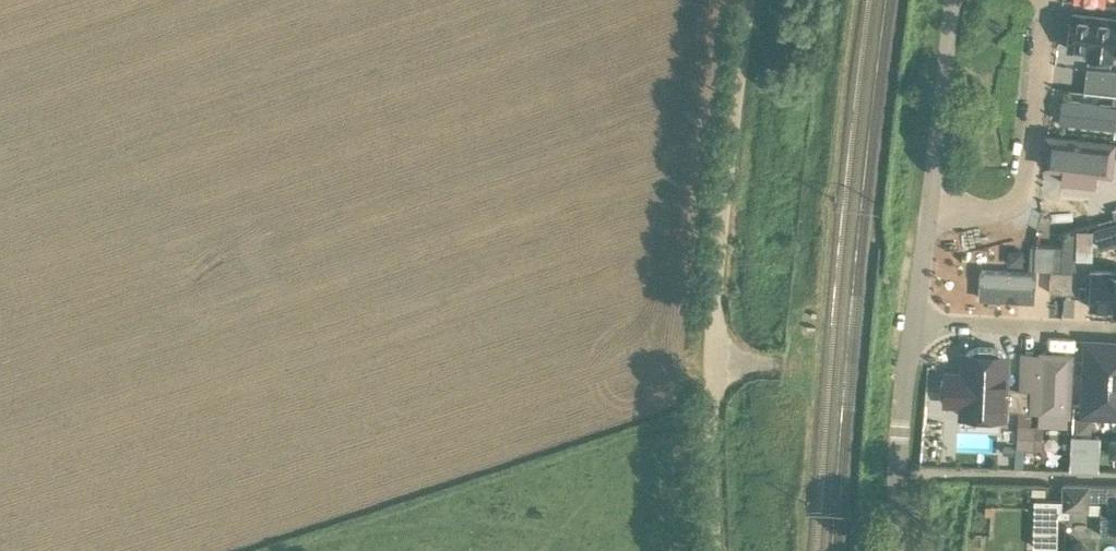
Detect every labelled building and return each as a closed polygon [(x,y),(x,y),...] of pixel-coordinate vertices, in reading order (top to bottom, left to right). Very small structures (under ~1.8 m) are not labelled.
[(1068,9),(1101,12),(1102,2),(1115,3),(1115,0),(1069,0),(1068,9)] [(1060,14),(1056,48),(1115,54),(1115,19),(1060,14)] [(1115,95),(1115,71),(1087,67),(1084,91),(1115,95)] [(1115,137),(1115,106),(1063,100),(1060,124),(1115,130),(1114,136),(1115,137)] [(1041,142),(1038,169),(1061,172),(1060,187),(1090,190),(1092,179),(1108,180),(1111,149),(1041,142)] [(1094,228),(1094,230),(1100,249),(1115,244),(1115,222),(1094,228)] [(1028,251),(1027,269),(1075,270),(1075,264),(1092,265),(1093,238),(1073,236),(1072,253),(1028,251)] [(1093,268),(1093,277),(1099,277),(1098,293),(1115,294),(1115,270),(1093,268)] [(1064,293),(1064,272),(1052,272),(1052,293),(1064,293)] [(1064,272),(1064,293),(1075,293),(1075,272),(1064,272)] [(972,305),(1029,308),(1031,278),(974,275),(972,305)] [(1078,328),(1075,423),(1115,424),(1115,329),(1078,328)] [(1073,349),(1023,347),(1021,389),(1030,389),(1031,411),(1036,410),(1036,418),(1070,419),(1073,349)] [(965,426),(1000,427),(1003,363),(963,361),(962,380),(936,379),(935,416),(965,417),(965,426)] [(1009,412),(1018,412),(1019,412),(1020,390),(1010,390),(1009,412)] [(1030,391),(1020,390),(1019,412),(1029,413),(1030,391)] [(1071,455),(1087,455),(1087,441),(1071,440),(1071,455)] [(1063,501),(1035,500),(1034,530),(1058,531),(1058,516),(1069,516),(1069,509),(1089,510),(1089,499),(1107,500),(1106,511),(1101,511),(1100,535),(1115,535),(1115,486),(1107,485),(1107,486),(1089,485),(1063,484),(1063,501)]
